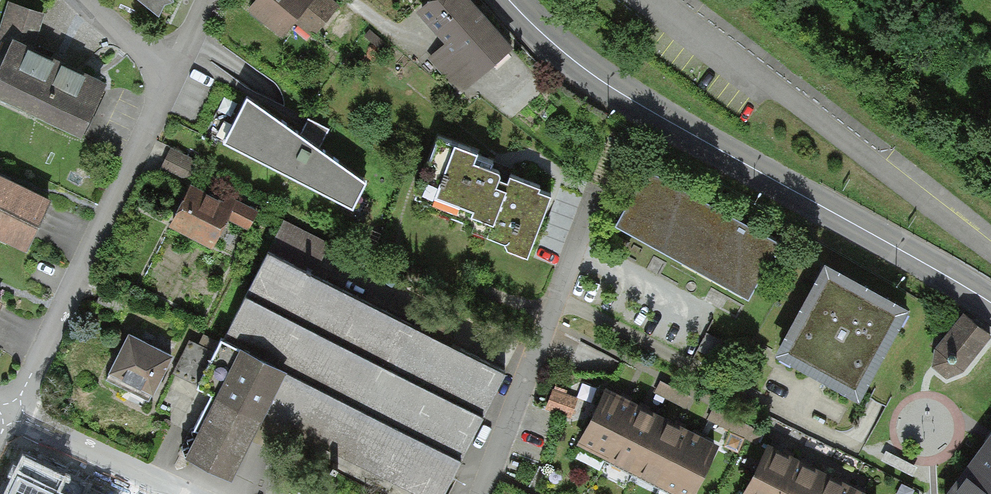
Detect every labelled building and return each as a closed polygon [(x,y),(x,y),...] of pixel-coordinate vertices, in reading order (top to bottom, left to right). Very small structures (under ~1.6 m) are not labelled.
[(159,17),(165,6),(174,3),(172,0),(139,0),(159,17)] [(322,0),(255,0),(248,10),(282,37),(294,22),(312,37),(334,9),(322,0)] [(465,0),(434,0),(416,16),(442,46),(427,59),(459,97),(510,53),(465,0)] [(103,86),(25,55),(39,20),(9,8),(0,30),(0,63),(4,64),(0,74),(0,103),(83,135),(103,86)] [(245,95),(221,145),(353,213),(370,183),(245,95)] [(441,141),(417,200),(491,230),(487,240),(528,257),(553,196),(493,171),(496,164),(441,141)] [(182,185),(192,165),(168,152),(157,172),(182,185)] [(779,250),(645,177),(615,232),(749,305),(779,250)] [(0,179),(0,240),(24,251),(47,200),(0,179)] [(219,203),(190,188),(170,227),(211,248),(226,220),(245,230),(253,212),(222,197),(219,203)] [(280,222),(198,389),(215,397),(185,459),(231,481),(261,421),(411,493),(441,493),(502,371),(311,277),(327,245),(280,222)] [(909,312),(826,266),(775,356),(858,403),(909,312)] [(965,371),(990,338),(990,337),(964,316),(937,349),(931,368),(947,380),(965,371)] [(168,358),(128,337),(105,381),(145,402),(168,358)] [(690,393),(661,378),(654,390),(684,405),(690,393)] [(604,379),(572,441),(678,493),(689,493),(718,437),(604,379)] [(938,493),(990,493),(990,424),(938,493)] [(766,435),(737,493),(880,493),(881,491),(766,435)] [(54,493),(61,479),(24,462),(9,493),(56,493),(54,493)]
